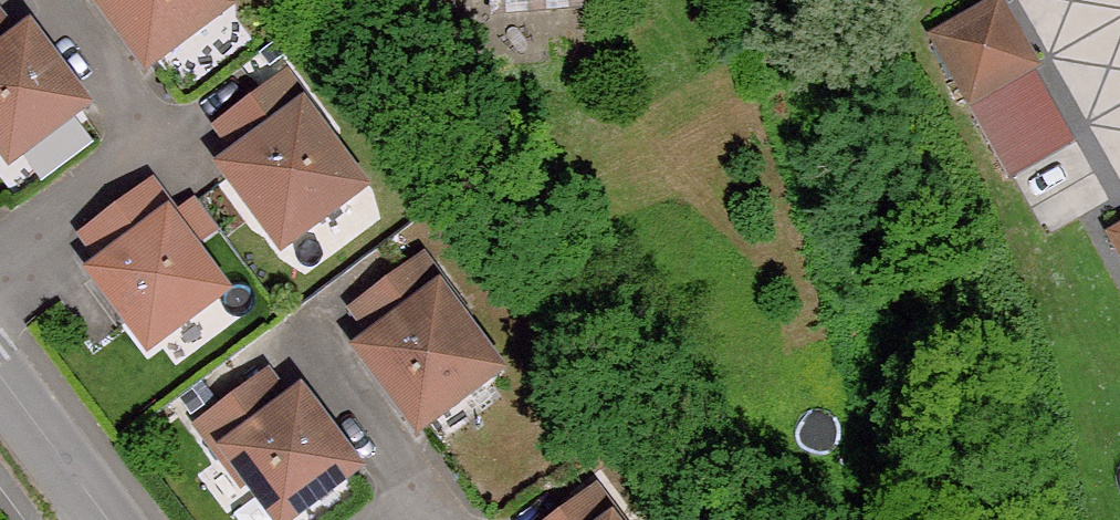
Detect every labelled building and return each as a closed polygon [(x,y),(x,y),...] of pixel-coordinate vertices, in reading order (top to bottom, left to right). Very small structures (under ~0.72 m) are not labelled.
[(146,63),(221,8),(215,0),(100,0),(146,63)] [(496,9),(582,2),(582,0),(495,0),(496,9)] [(1029,69),(993,8),(932,43),(968,105),(1024,72),(1029,69)] [(11,158),(80,106),(28,36),(19,43),(0,17),(0,143),(11,158)] [(1069,148),(1024,72),(968,105),(1012,181),(1069,148)] [(287,76),(217,128),(240,160),(227,170),(282,245),(357,189),(303,117),(312,110),(287,76)] [(151,183),(81,236),(104,267),(96,274),(149,343),(218,290),(167,224),(176,217),(151,183)] [(423,258),(352,310),(377,342),(363,351),(419,426),(493,371),(439,298),(448,291),(423,258)] [(197,426),(222,460),(231,454),(280,519),(283,519),(352,469),(300,399),(291,406),(267,374),(197,426)] [(597,488),(554,519),(620,519),(597,488)]
